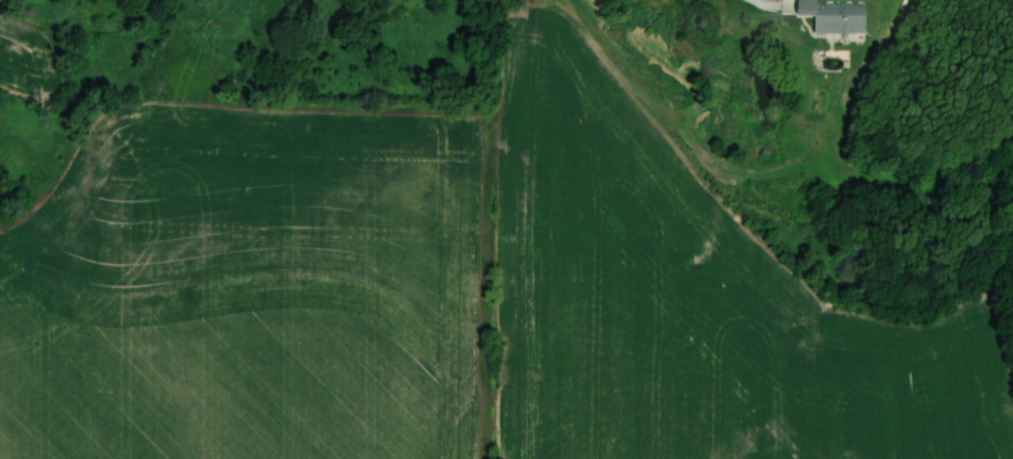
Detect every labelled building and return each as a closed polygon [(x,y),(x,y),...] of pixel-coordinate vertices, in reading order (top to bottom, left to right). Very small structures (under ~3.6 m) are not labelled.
[(867,33),(866,4),(817,4),(817,0),(798,0),(798,17),(814,17),(815,34),(867,33)]
